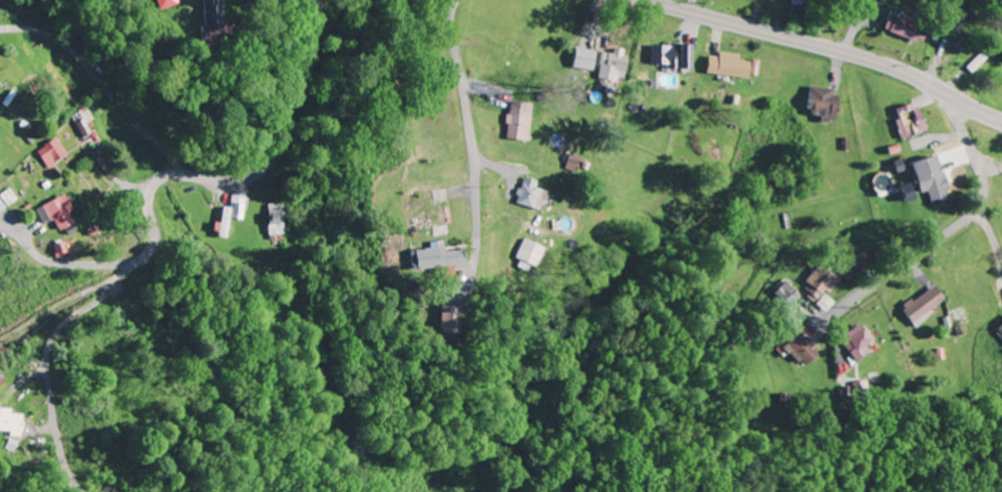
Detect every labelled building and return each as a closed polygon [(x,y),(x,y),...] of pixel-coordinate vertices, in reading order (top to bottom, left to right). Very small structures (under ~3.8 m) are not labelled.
[(215,16),(215,0),(199,0),(199,16),(215,16)] [(881,28),(918,44),(924,30),(913,25),(914,22),(888,11),(881,28)] [(965,66),(971,72),(1000,43),(994,36),(965,66)] [(649,66),(688,67),(689,43),(650,42),(649,66)] [(594,69),(594,49),(573,48),(572,68),(594,69)] [(625,79),(625,49),(599,49),(599,79),(625,79)] [(805,115),(835,120),(839,90),(809,85),(805,115)] [(528,101),(506,101),(506,139),(528,139),(528,101)] [(923,131),(914,101),(892,109),(901,138),(923,131)] [(932,205),(948,200),(935,154),(909,161),(918,193),(927,190),(932,205)] [(515,203),(535,207),(540,181),(521,177),(515,203)] [(221,206),(217,235),(228,237),(231,217),(242,219),(246,193),(231,191),(229,207),(221,206)] [(39,204),(53,230),(72,220),(58,194),(39,204)] [(447,201),(406,201),(406,228),(447,227),(447,201)] [(287,203),(268,203),(268,234),(287,234),(287,203)] [(461,245),(408,248),(410,269),(462,266),(461,245)] [(840,278),(821,261),(799,285),(817,302),(840,278)] [(799,295),(783,281),(769,296),(785,310),(799,295)] [(910,324),(944,303),(933,285),(899,307),(910,324)] [(436,332),(455,332),(455,305),(436,305),(436,332)] [(839,337),(854,360),(876,345),(860,323),(839,337)] [(816,351),(797,331),(781,346),(801,366),(816,351)] [(0,406),(0,432),(21,432),(21,413),(10,413),(10,406),(0,406)]
